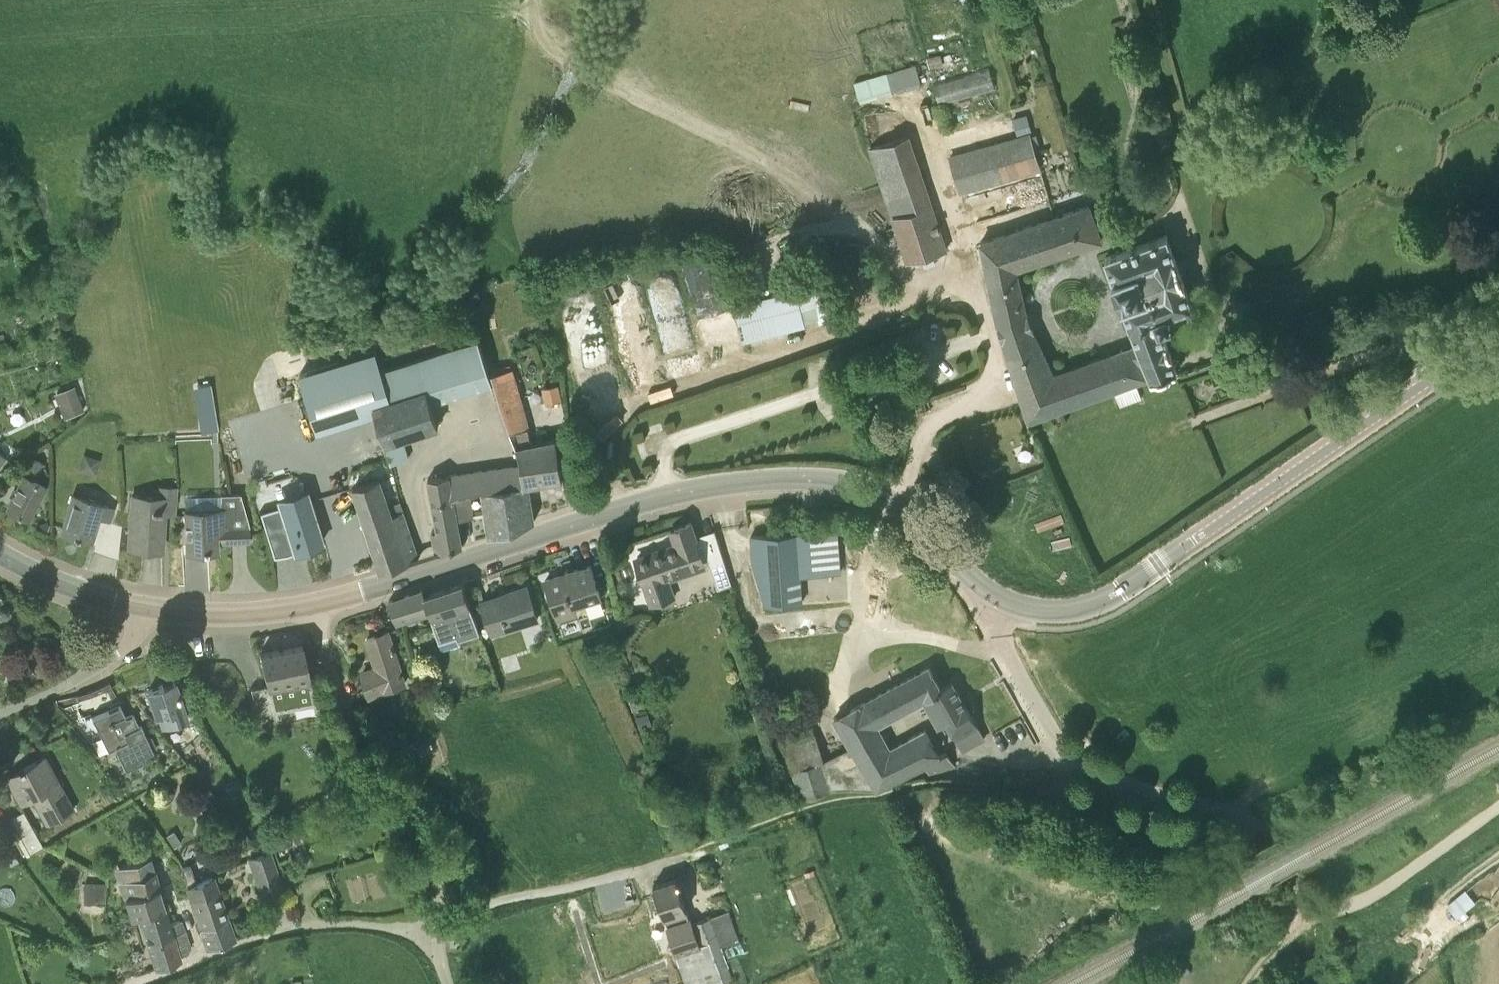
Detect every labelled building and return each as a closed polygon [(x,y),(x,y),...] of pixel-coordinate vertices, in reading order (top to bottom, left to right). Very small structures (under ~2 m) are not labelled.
[(927,56),(929,68),(944,64),(941,53),(927,56)] [(863,99),(924,83),(919,64),(858,80),(863,99)] [(933,85),(940,104),(996,88),(990,69),(933,85)] [(1018,133),(1031,130),(1027,115),(1014,119),(1018,133)] [(951,155),(961,192),(1041,170),(1031,133),(951,155)] [(908,263),(948,249),(909,135),(869,148),(908,263)] [(1103,240),(1092,206),(1055,218),(1065,253),(1103,240)] [(1018,269),(1065,253),(1055,218),(983,241),(997,315),(1000,325),(1004,339),(1019,390),(1029,423),(1048,417),(1117,393),(1106,356),(1055,374),(1035,333),(1034,331),(1035,330),(1029,314),(1028,314),(1018,269)] [(1138,345),(1106,356),(1117,393),(1121,405),(1142,398),(1138,385),(1151,381),(1152,383),(1178,373),(1162,330),(1172,325),(1169,315),(1194,306),(1169,236),(1107,258),(1115,281),(1114,281),(1123,307),(1124,306),(1138,345)] [(736,304),(747,340),(835,315),(825,279),(736,304)] [(7,331),(0,333),(0,345),(10,342),(7,331)] [(492,385),(478,339),(382,369),(381,365),(376,350),(300,372),(318,432),(376,414),(388,456),(391,463),(409,457),(404,439),(439,428),(432,404),(492,385)] [(557,439),(533,444),(529,429),(530,428),(513,368),(492,374),(500,404),(518,453),(520,462),(517,463),(523,486),(528,485),(563,479),(558,450),(559,450),(557,439)] [(213,414),(209,389),(208,383),(199,385),(200,390),(203,412),(208,412),(208,415),(213,414)] [(546,385),(549,401),(564,398),(561,383),(546,385)] [(54,393),(64,418),(84,410),(74,385),(54,393)] [(87,453),(83,467),(98,471),(102,457),(87,453)] [(28,517),(45,484),(44,483),(45,480),(46,468),(43,466),(44,464),(33,458),(24,474),(18,484),(7,478),(0,492),(0,501),(7,505),(6,505),(28,517)] [(463,517),(459,495),(523,486),(517,463),(449,473),(428,478),(438,529),(431,531),(436,553),(463,544),(458,518),(463,517)] [(294,475),(252,488),(273,556),(322,540),(304,483),(294,475)] [(394,515),(384,487),(381,478),(354,488),(382,570),(420,558),(414,539),(404,511),(394,515)] [(73,492),(81,494),(84,487),(76,484),(73,492)] [(176,497),(177,486),(158,485),(158,496),(132,494),(129,542),(145,543),(144,547),(162,548),(164,514),(176,515),(176,497)] [(517,497),(530,496),(528,485),(523,486),(459,495),(463,517),(487,511),(487,516),(509,514),(507,508),(519,507),(517,497)] [(118,559),(123,528),(98,518),(98,516),(110,520),(113,507),(72,494),(67,511),(61,530),(73,534),(73,535),(78,537),(79,536),(91,540),(96,542),(93,551),(118,559)] [(249,527),(245,511),(240,494),(221,494),(221,508),(184,509),(186,548),(202,547),(202,550),(217,549),(217,537),(228,537),(228,541),(250,540),(249,527)] [(487,516),(490,536),(517,528),(535,521),(530,496),(517,497),(519,507),(507,508),(509,514),(487,516)] [(708,550),(701,552),(691,522),(672,529),(677,546),(636,560),(652,606),(676,597),(670,580),(710,566),(718,589),(733,584),(717,536),(715,536),(723,557),(712,561),(708,550)] [(792,609),(792,602),(803,602),(799,533),(747,536),(766,603),(778,602),(778,609),(792,609)] [(572,605),(601,595),(591,565),(546,580),(558,618),(575,612),(572,605)] [(430,613),(432,619),(438,640),(456,634),(457,636),(479,629),(474,614),(463,582),(440,590),(424,596),(430,613)] [(493,635),(538,619),(527,586),(482,601),(493,635)] [(422,590),(405,596),(388,602),(394,620),(395,625),(430,613),(424,596),(422,590)] [(370,695),(405,684),(388,632),(367,638),(376,667),(363,671),(370,695)] [(250,715),(314,701),(302,644),(259,653),(266,686),(245,690),(250,715)] [(933,779),(956,767),(948,752),(941,756),(926,727),(891,746),(880,725),(926,701),(939,723),(946,719),(963,751),(984,738),(952,682),(941,688),(929,667),(833,717),(849,748),(825,761),(792,771),(801,800),(831,792),(830,791),(875,790),(877,795),(927,768),(933,779)] [(187,719),(183,709),(174,681),(147,690),(157,719),(159,719),(163,728),(187,719)] [(126,717),(120,704),(109,682),(90,692),(75,697),(84,721),(92,718),(108,750),(115,747),(126,771),(145,762),(143,756),(154,751),(141,725),(139,726),(133,713),(126,717)] [(645,707),(642,698),(630,702),(633,711),(645,707)] [(652,724),(648,712),(636,716),(640,728),(652,724)] [(47,824),(73,809),(44,755),(43,756),(43,757),(23,768),(23,766),(19,769),(19,770),(15,772),(5,777),(19,805),(32,798),(47,824)] [(345,800),(341,790),(327,797),(331,806),(345,800)] [(197,805),(203,815),(207,813),(216,807),(209,797),(200,803),(197,805)] [(30,853),(42,846),(24,809),(10,817),(30,853)] [(251,832),(259,841),(270,833),(263,823),(251,832)] [(223,837),(231,847),(234,844),(243,837),(234,827),(226,834),(223,837)] [(274,842),(278,852),(292,846),(287,836),(274,842)] [(281,885),(270,853),(275,851),(271,840),(262,845),(265,852),(250,858),(261,892),(281,885)] [(19,861),(13,850),(5,855),(11,866),(19,861)] [(168,924),(170,923),(153,870),(149,857),(113,868),(123,897),(125,897),(131,916),(136,914),(137,915),(163,906),(168,924)] [(226,917),(214,877),(196,882),(190,865),(182,868),(201,924),(202,926),(226,917)] [(692,923),(677,877),(654,885),(657,894),(671,936),(687,983),(724,983),(732,981),(710,917),(692,923)] [(84,901),(105,902),(105,882),(84,881),(84,901)] [(1467,890),(1448,904),(1457,916),(1476,902),(1467,890)] [(179,954),(168,924),(163,906),(137,915),(150,950),(157,968),(180,959),(178,954),(179,954)] [(234,939),(227,921),(226,917),(202,926),(201,924),(196,926),(199,935),(204,933),(209,948),(234,939)] [(179,954),(191,950),(184,929),(183,930),(179,920),(170,923),(168,924),(179,954)] [(730,953),(750,948),(747,938),(727,943),(730,953)]
